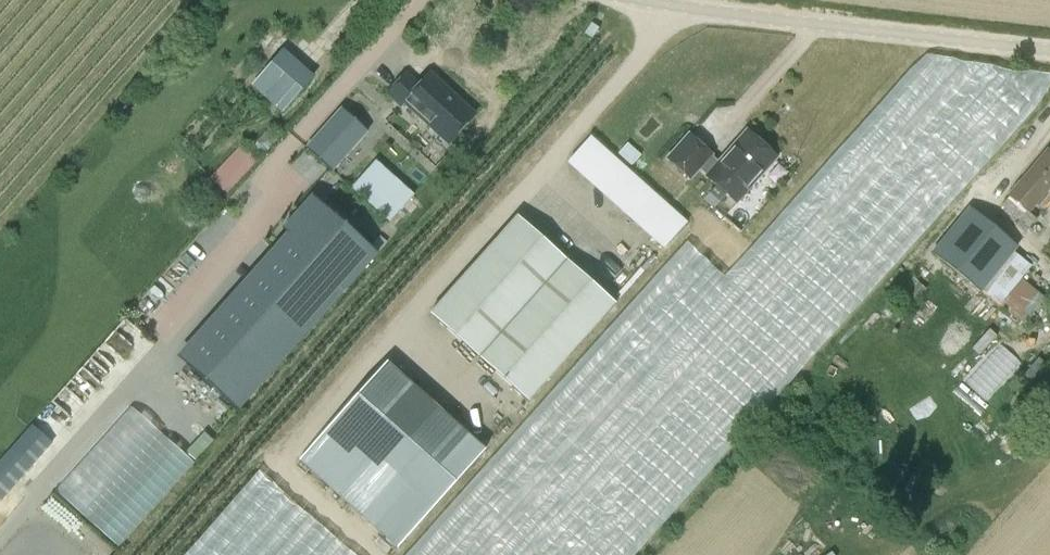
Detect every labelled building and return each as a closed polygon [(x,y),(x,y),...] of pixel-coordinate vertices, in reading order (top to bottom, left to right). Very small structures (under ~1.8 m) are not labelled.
[(590,27),(583,37),(591,42),(597,32),(590,27)] [(251,86),(282,111),(314,75),(283,49),(251,86)] [(405,103),(448,143),(474,113),(430,73),(419,84),(406,73),(388,94),(401,107),(405,103)] [(341,110),(307,149),(332,171),(367,132),(341,110)] [(735,203),(775,158),(746,133),(717,165),(708,157),(710,156),(688,136),(668,159),(689,178),(698,169),(735,203)] [(589,137),(569,160),(666,245),(687,222),(589,137)] [(208,174),(225,193),(258,162),(241,143),(208,174)] [(1009,196),(1001,205),(1019,220),(1015,224),(1025,233),(1036,220),(1029,213),(1049,188),(1049,152),(1047,150),(1008,195),(1009,196)] [(374,162),(351,188),(388,221),(412,195),(374,162)] [(217,329),(185,365),(238,411),(269,375),(376,255),(321,206),(292,238),(295,242),(268,272),(217,329)] [(932,253),(981,292),(982,290),(1015,250),(1017,247),(967,208),(932,253)] [(527,402),(615,304),(516,217),(429,315),(527,402)] [(1033,266),(1015,250),(982,290),(1027,327),(1036,316),(1034,314),(1047,299),(1023,279),(1033,266)] [(894,297),(908,309),(927,289),(913,277),(894,297)] [(484,451),(385,363),(298,461),(397,549),(484,451)] [(130,405),(52,492),(117,550),(194,463),(130,405)]
